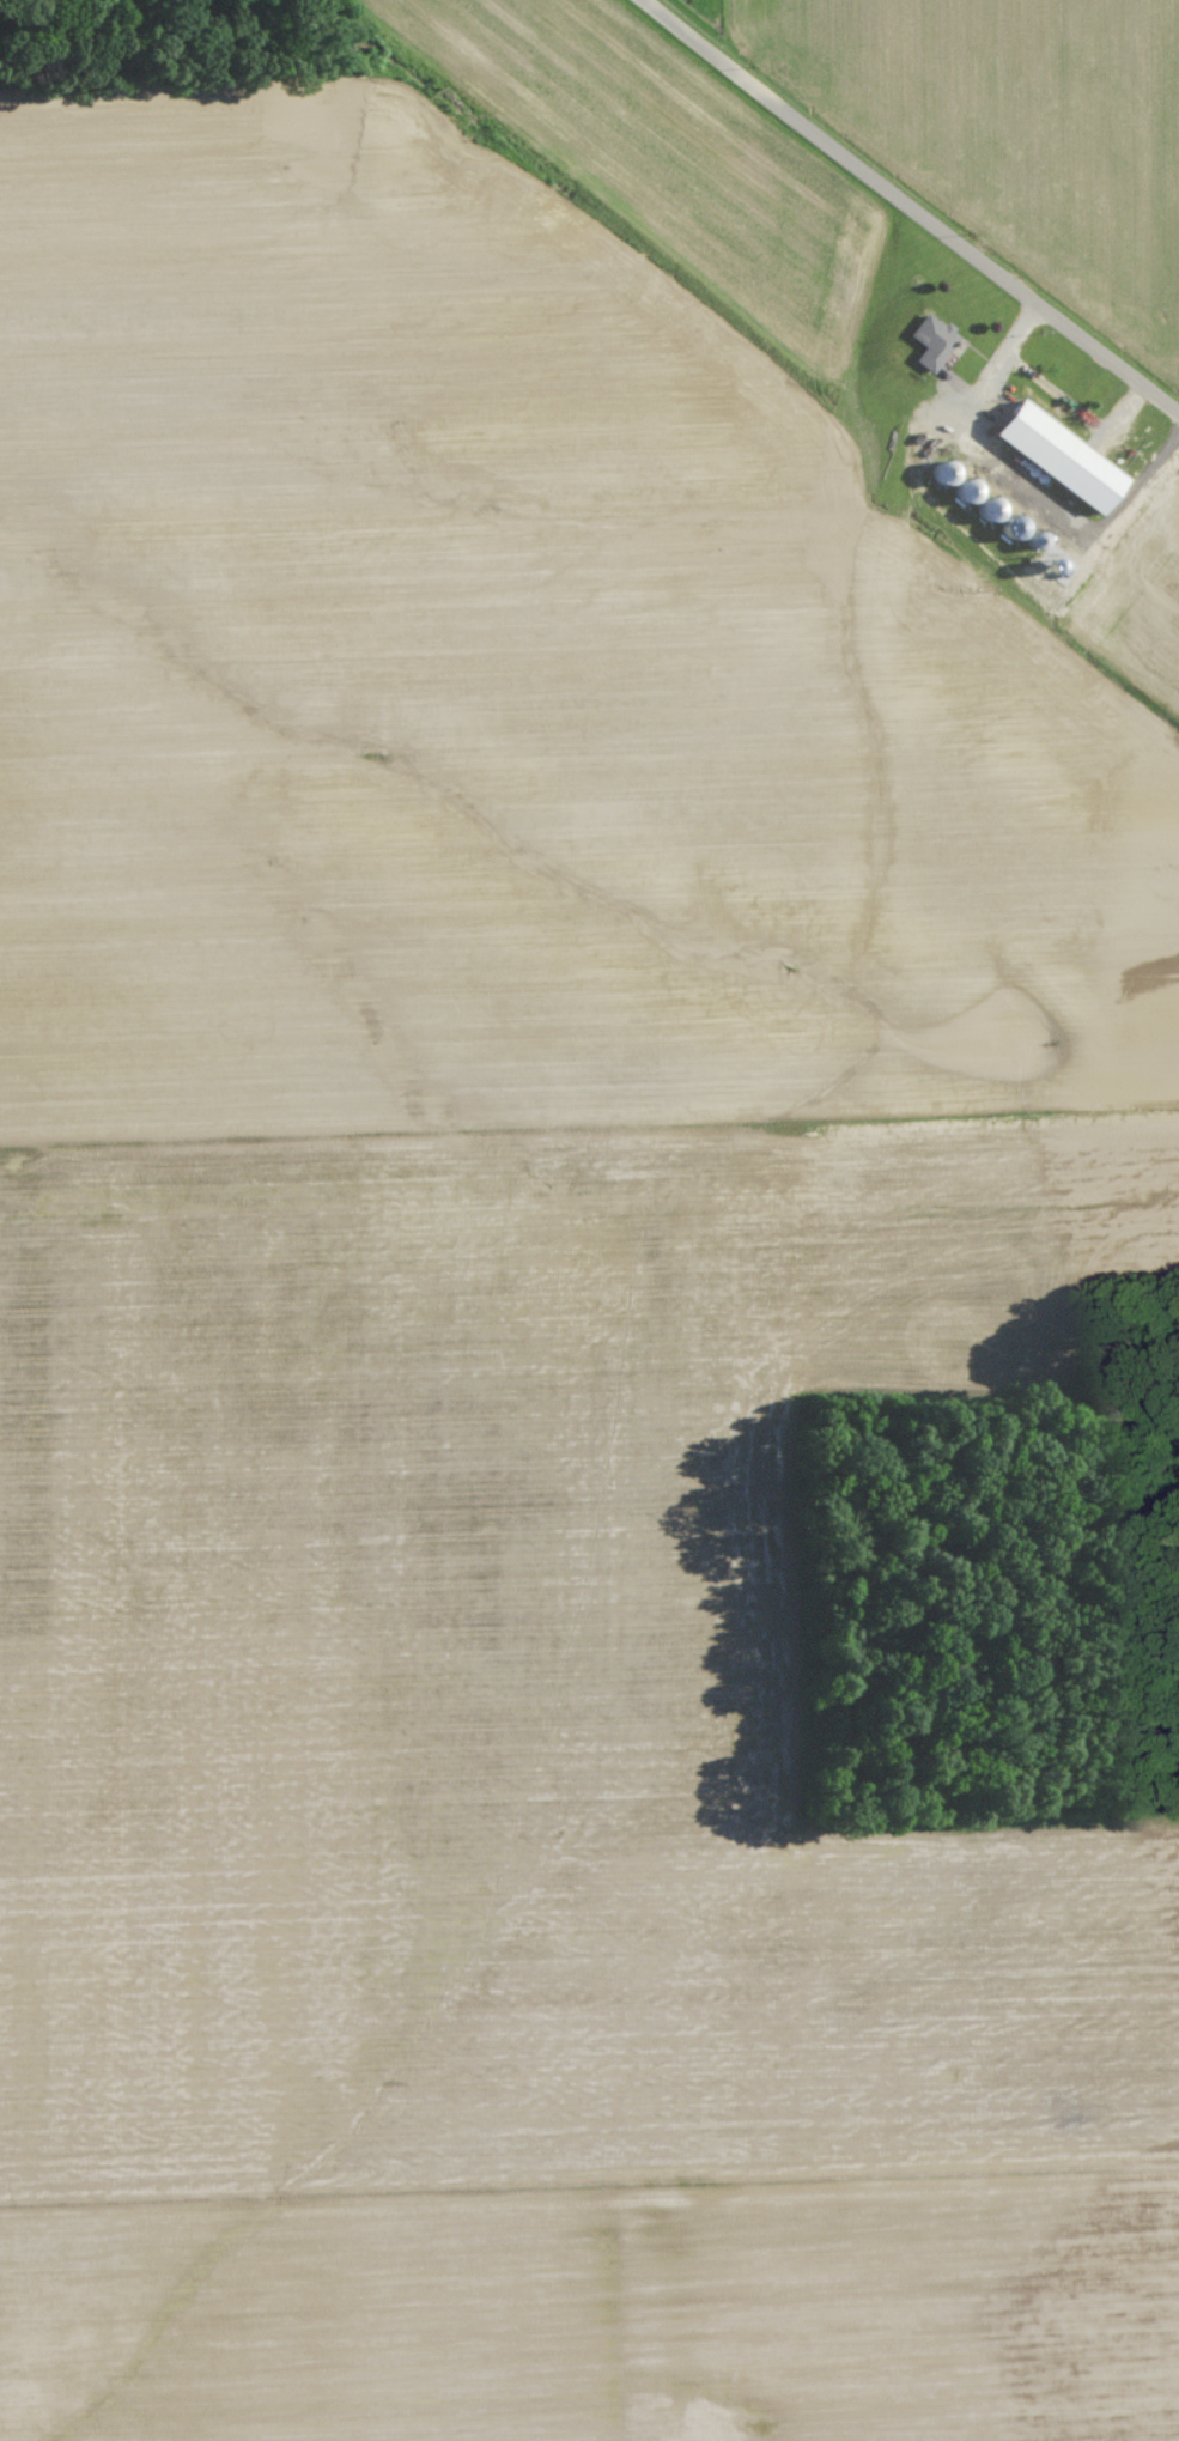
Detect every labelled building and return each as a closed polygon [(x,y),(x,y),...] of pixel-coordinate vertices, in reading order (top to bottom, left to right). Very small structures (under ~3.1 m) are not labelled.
[(906,361),(924,374),(952,337),(920,312),(901,336),(917,348),(906,361)] [(1010,399),(1111,480),(1084,512),(984,431),(1010,399)]
